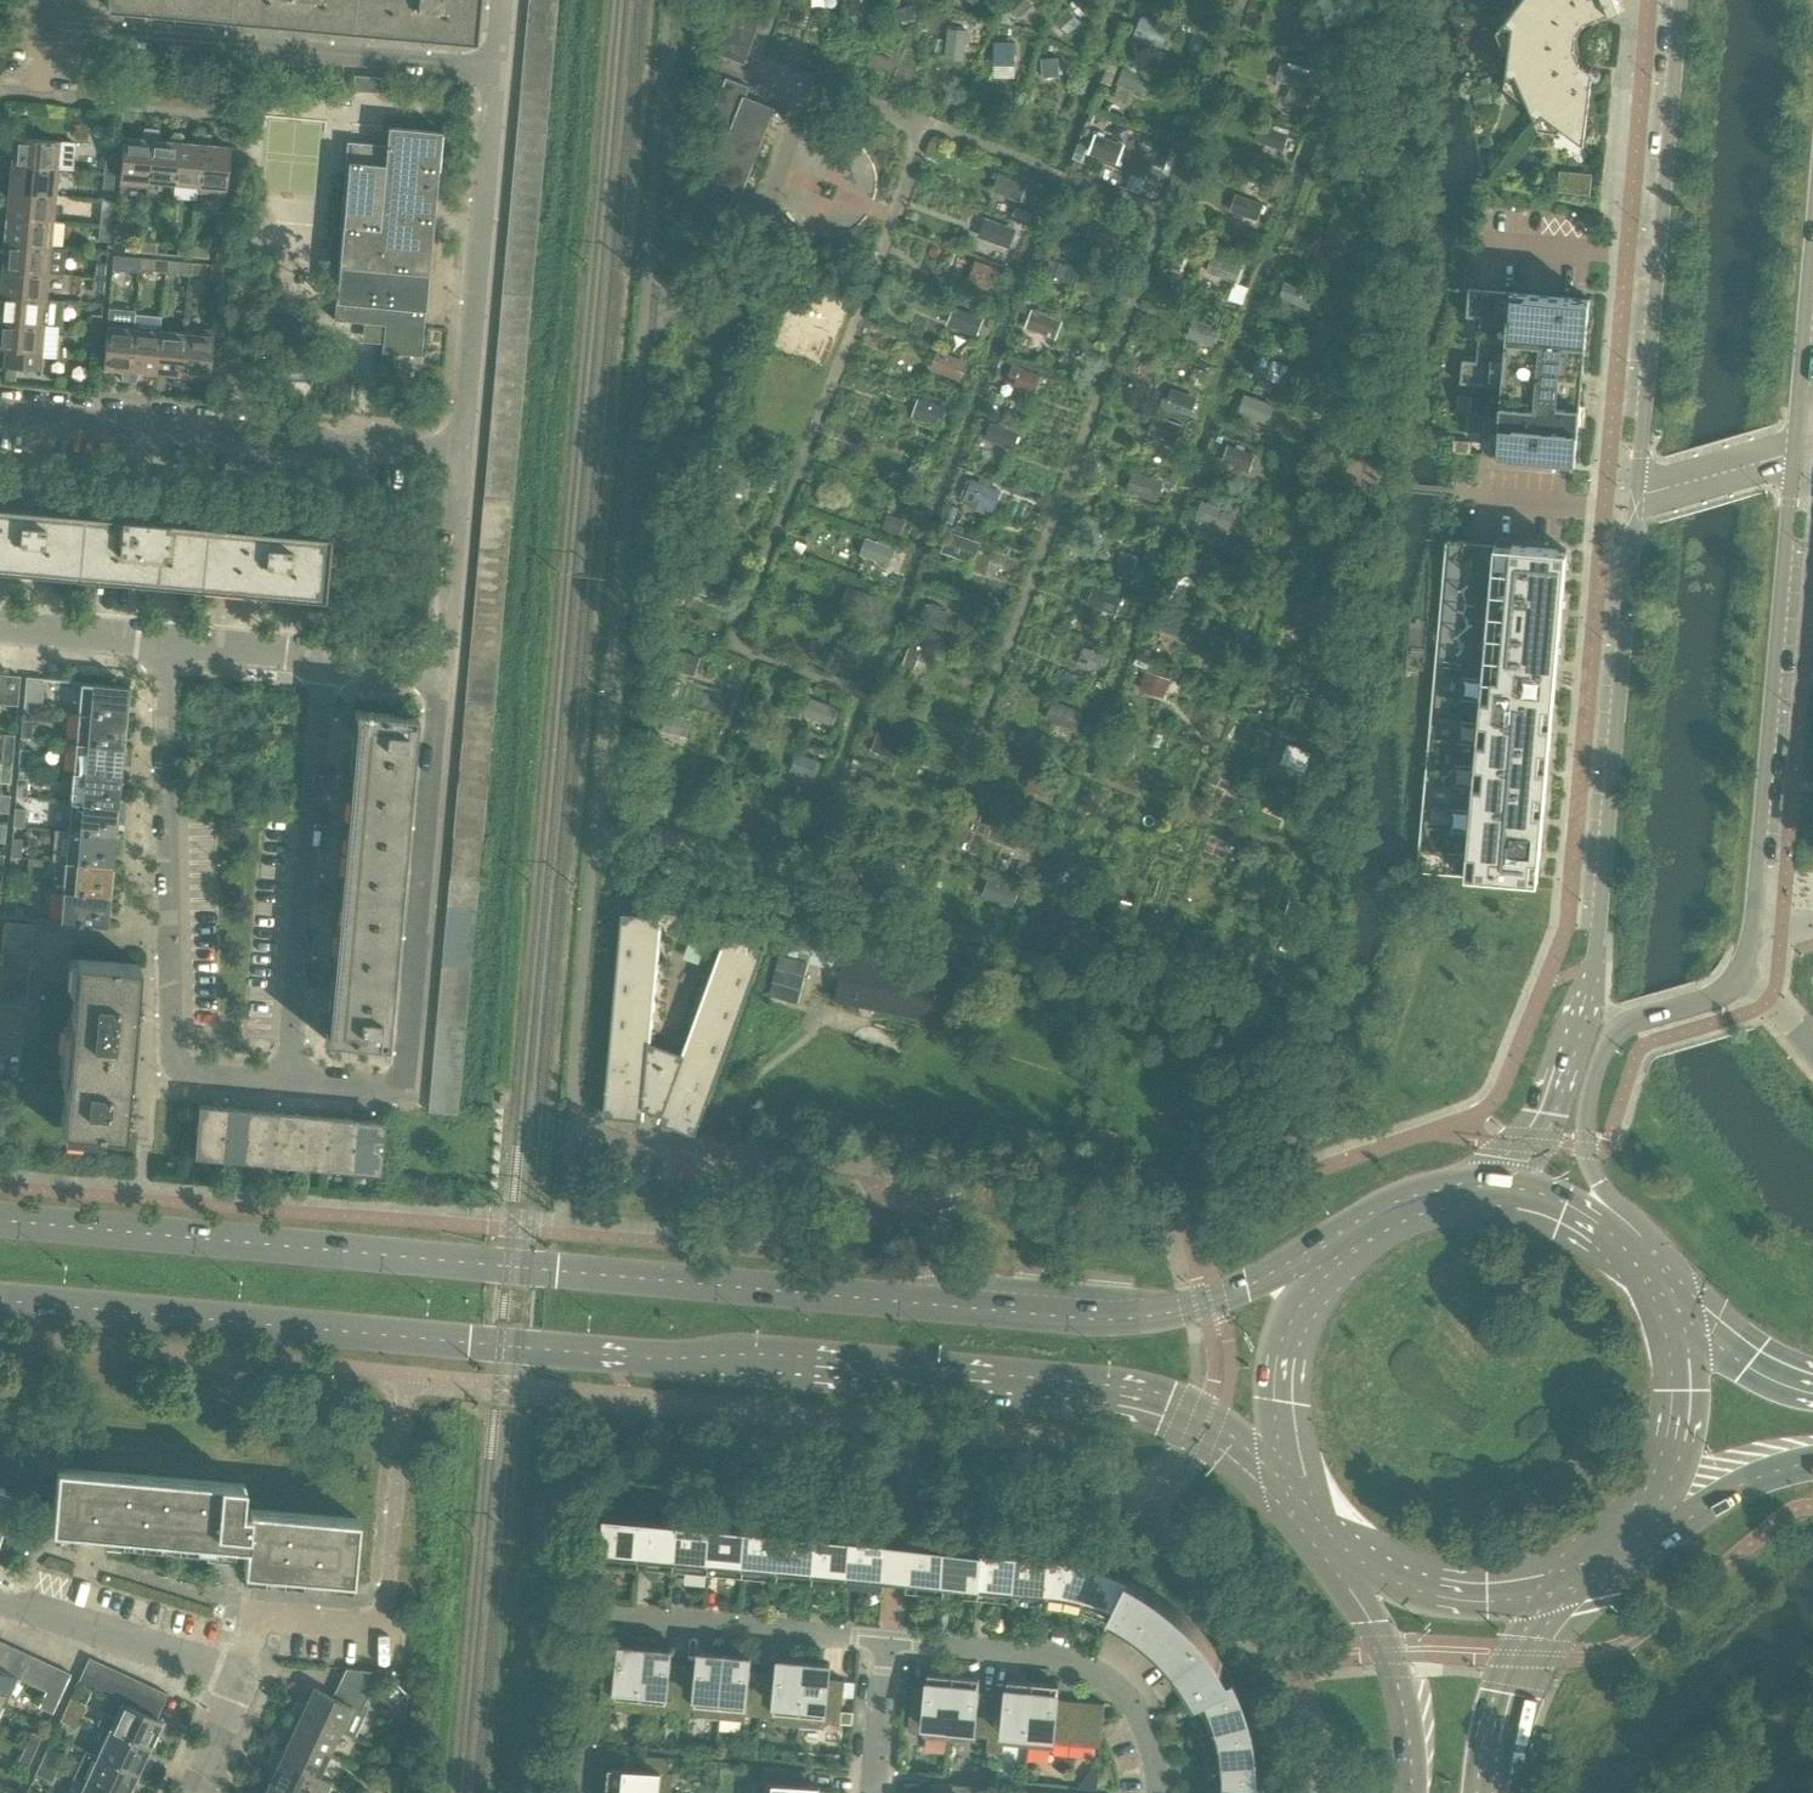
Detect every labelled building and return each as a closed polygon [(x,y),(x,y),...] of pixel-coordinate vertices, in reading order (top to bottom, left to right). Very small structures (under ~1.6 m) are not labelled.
[(390,30),(473,37),(473,35),(474,35),(477,0),(103,0),(103,2),(104,2),(103,4),(390,30)] [(528,6),(557,8),(557,3),(557,0),(528,0),(528,6)] [(723,51),(722,55),(746,64),(767,10),(742,0),(730,0),(723,51)] [(853,11),(870,10),(869,0),(853,0),(853,11)] [(1009,3),(1021,15),(1032,4),(1029,0),(1012,0),(1009,3)] [(1501,25),(1502,25),(1512,26),(1506,77),(1506,78),(1516,74),(1536,121),(1537,121),(1543,112),(1584,143),(1592,77),(1590,77),(1589,78),(1586,75),(1586,74),(1575,66),(1574,67),(1572,62),(1567,50),(1566,50),(1566,45),(1568,31),(1567,31),(1570,27),(1579,16),(1578,16),(1578,15),(1582,13),(1583,13),(1595,8),(1597,14),(1599,15),(1609,10),(1610,12),(1621,8),(1617,0),(1520,0),(1501,25)] [(528,6),(526,19),(555,22),(556,17),(557,8),(528,6)] [(899,9),(902,20),(914,17),(911,6),(899,9)] [(1080,22),(1068,10),(1057,21),(1068,32),(1080,22)] [(1323,16),(1304,10),(1299,25),(1317,32),(1323,16)] [(525,29),(525,33),(554,36),(555,22),(526,19),(525,29)] [(1136,35),(1162,45),(1168,29),(1141,19),(1136,35)] [(950,30),(947,57),(964,59),(967,31),(950,30)] [(524,44),(524,47),(553,49),(554,36),(525,33),(524,44)] [(996,73),(1013,73),(1013,45),(996,45),(996,73)] [(524,47),(523,60),(552,63),(553,49),(524,47)] [(1060,80),(1059,58),(1042,59),(1043,81),(1060,80)] [(523,60),(521,74),(551,77),(551,76),(552,63),(523,60)] [(1143,70),(1125,64),(1118,84),(1141,92),(1144,84),(1146,77),(1147,76),(1142,74),(1143,70)] [(1278,79),(1305,90),(1311,75),(1283,64),(1278,79)] [(521,74),(520,88),(549,91),(551,77),(521,74)] [(392,78),(354,75),(353,91),(391,94),(392,78)] [(750,87),(727,78),(708,127),(708,163),(707,173),(707,174),(704,183),(711,185),(708,194),(709,202),(714,209),(722,212),(730,210),(734,207),(736,205),(740,197),(741,197),(749,174),(775,108),(746,97),(750,87)] [(520,88),(519,103),(548,106),(549,91),(520,88)] [(519,103),(517,117),(547,120),(548,106),(519,103)] [(517,117),(516,132),(545,135),(547,120),(517,117)] [(1288,134),(1262,125),(1257,141),(1283,150),(1288,134)] [(344,212),(342,227),(343,227),(340,263),(339,263),(339,265),(335,320),(377,323),(375,336),(383,336),(382,352),(421,355),(428,273),(430,251),(437,174),(440,133),(441,133),(441,131),(419,129),(419,130),(391,127),(388,126),(384,164),(349,161),(347,176),(344,212)] [(147,187),(147,181),(152,128),(144,128),(144,129),(145,129),(142,139),(124,137),(119,184),(147,187)] [(147,181),(174,184),(178,142),(159,140),(158,130),(159,130),(159,129),(152,128),(147,181)] [(174,184),(198,186),(200,174),(204,133),(196,132),(196,133),(197,134),(194,143),(178,142),(174,184)] [(516,132),(515,147),(544,149),(545,135),(516,132)] [(200,174),(198,186),(198,191),(225,194),(229,146),(211,145),(210,135),(211,135),(211,134),(204,133),(200,174)] [(1090,152),(1118,162),(1123,146),(1096,136),(1090,152)] [(58,169),(72,170),(75,143),(13,137),(12,155),(2,157),(2,156),(0,156),(0,160),(0,165),(58,169)] [(1330,165),(1338,168),(1353,173),(1358,159),(1362,148),(1348,143),(1346,148),(1337,144),(1330,165)] [(1079,146),(1075,154),(1081,156),(1084,148),(1079,146)] [(515,147),(514,161),(543,164),(544,149),(515,147)] [(1527,176),(1539,160),(1527,150),(1515,166),(1527,176)] [(105,157),(104,174),(103,188),(113,189),(116,158),(105,157)] [(514,161),(512,176),(541,178),(543,164),(514,161)] [(8,191),(56,194),(58,169),(0,165),(0,171),(0,170),(10,173),(8,191)] [(1561,168),(1560,188),(1593,189),(1594,169),(1561,168)] [(1001,174),(995,190),(1020,201),(1027,185),(1001,174)] [(512,176),(511,190),(540,193),(541,178),(512,176)] [(511,190),(510,205),(539,207),(540,193),(511,190)] [(53,220),(56,194),(8,191),(7,208),(0,209),(0,215),(53,220)] [(1232,210),(1258,220),(1263,205),(1238,195),(1232,210)] [(510,205),(508,219),(537,222),(539,207),(510,205)] [(101,210),(99,225),(110,226),(111,211),(101,210)] [(1065,225),(1086,234),(1091,219),(1071,211),(1065,225)] [(3,245),(51,248),(51,246),(53,220),(0,215),(0,224),(5,225),(3,245)] [(508,219),(507,234),(536,236),(537,222),(508,219)] [(981,236),(1007,245),(1012,229),(986,220),(981,236)] [(110,226),(99,225),(98,240),(108,241),(110,226)] [(507,234),(506,248),(535,251),(536,236),(507,234)] [(125,251),(140,252),(141,241),(126,240),(125,251)] [(141,241),(140,252),(155,253),(156,243),(141,241)] [(49,272),(64,274),(66,248),(51,246),(51,248),(3,245),(2,260),(0,260),(0,269),(49,272)] [(177,255),(192,257),(193,246),(178,245),(177,255)] [(193,246),(192,257),(208,258),(209,247),(193,246)] [(506,248),(504,263),(533,266),(535,251),(506,248)] [(140,258),(124,256),(114,255),(112,270),(138,272),(139,268),(140,258)] [(1209,271),(1235,281),(1241,266),(1215,256),(1209,271)] [(140,258),(139,268),(154,270),(155,259),(140,258)] [(165,271),(191,273),(192,262),(166,260),(165,271)] [(1078,270),(1052,261),(1047,277),(1073,286),(1078,270)] [(96,262),(94,277),(105,278),(106,263),(96,262)] [(192,262),(191,273),(206,274),(207,264),(192,262)] [(504,263),(503,278),(532,280),(533,266),(504,263)] [(0,282),(0,296),(46,299),(49,272),(0,269),(0,278),(0,282)] [(105,278),(94,277),(93,292),(104,293),(105,278)] [(503,278),(502,292),(531,295),(532,280),(503,278)] [(1282,298),(1308,308),(1314,293),(1288,283),(1282,298)] [(1469,288),(1467,316),(1481,317),(1477,361),(1463,359),(1461,382),(1502,386),(1496,456),(1575,463),(1590,299),(1469,288)] [(502,292),(500,306),(530,309),(531,295),(502,292)] [(44,325),(63,326),(65,300),(46,299),(0,296),(0,321),(44,325)] [(500,306),(499,321),(528,324),(530,309),(500,306)] [(107,321),(103,368),(121,369),(122,379),(121,379),(121,381),(130,381),(134,328),(134,323),(135,318),(136,310),(108,308),(107,321)] [(982,319),(956,309),(950,323),(976,334),(982,319)] [(1033,311),(1027,327),(1054,337),(1060,321),(1033,311)] [(91,314),(90,329),(100,330),(102,315),(91,314)] [(134,323),(130,381),(136,382),(136,381),(135,381),(138,371),(157,373),(161,331),(161,321),(135,318),(134,323)] [(0,321),(0,366),(40,370),(44,325),(0,321)] [(499,321),(498,336),(527,338),(528,324),(499,321)] [(1190,336),(1213,345),(1218,329),(1195,321),(1190,336)] [(185,333),(181,386),(188,387),(188,385),(187,385),(191,376),(209,377),(213,330),(185,328),(185,333)] [(100,330),(90,329),(88,344),(99,345),(100,330)] [(173,385),(181,386),(185,333),(161,331),(157,373),(173,374),(174,384),(173,385)] [(498,336),(497,350),(526,353),(527,338),(498,336)] [(958,344),(955,351),(962,354),(965,347),(958,344)] [(497,350),(495,365),(524,367),(526,353),(497,350)] [(932,367),(961,379),(968,362),(938,350),(932,367)] [(1261,357),(1255,373),(1280,382),(1286,366),(1261,357)] [(495,365),(494,379),(523,382),(524,367),(495,365)] [(1008,382),(1030,390),(1036,374),(1013,366),(1008,382)] [(494,379),(493,394),(522,396),(523,382),(494,379)] [(1164,398),(1161,407),(1190,416),(1196,398),(1172,390),(1169,399),(1164,398)] [(493,394),(491,408),(520,411),(522,396),(493,394)] [(1240,412),(1267,422),(1272,406),(1246,396),(1240,412)] [(1459,396),(1458,408),(1477,410),(1479,398),(1459,396)] [(949,411),(919,400),(914,416),(943,426),(949,411)] [(491,408),(490,423),(519,425),(520,411),(491,408)] [(1183,427),(1165,420),(1156,416),(1150,433),(1177,443),(1183,427)] [(490,423),(489,437),(518,440),(519,425),(490,423)] [(1018,433),(992,423),(987,439),(1013,448),(1018,433)] [(489,437),(487,452),(516,455),(518,440),(489,437)] [(1223,461),(1249,470),(1255,454),(1229,445),(1223,461)] [(487,456),(486,466),(515,469),(516,455),(487,452),(487,456)] [(925,467),(914,462),(909,474),(920,478),(925,467)] [(486,466),(485,481),(514,483),(515,469),(486,466)] [(725,494),(741,500),(751,473),(735,466),(725,494)] [(1136,476),(1130,491),(1157,501),(1162,486),(1136,476)] [(966,495),(985,502),(991,487),(972,480),(966,495)] [(485,481),(483,496),(513,498),(514,483),(485,481)] [(1202,504),(1205,494),(1197,491),(1193,500),(1202,504)] [(483,496),(482,510),(511,512),(513,498),(483,496)] [(73,571),(79,508),(0,501),(0,564),(73,571)] [(1202,519),(1228,529),(1234,514),(1208,504),(1202,519)] [(78,572),(198,582),(203,520),(79,508),(73,571),(78,572)] [(482,510),(481,523),(510,526),(511,512),(482,510)] [(884,528),(900,533),(905,520),(889,514),(884,528)] [(1342,521),(1323,514),(1318,529),(1336,536),(1342,521)] [(203,520),(198,582),(322,594),(321,592),(322,592),(328,533),(327,533),(327,531),(203,520)] [(481,525),(480,537),(509,540),(510,528),(510,526),(481,523),(481,525)] [(946,550),(972,560),(977,544),(951,535),(946,550)] [(479,540),(478,551),(508,553),(509,540),(480,537),(479,540)] [(894,548),(868,539),(863,554),(889,564),(894,548)] [(1430,737),(1429,737),(1429,738),(1430,738),(1428,759),(1427,759),(1427,760),(1428,760),(1426,781),(1425,781),(1425,782),(1426,782),(1424,802),(1423,802),(1423,804),(1424,804),(1422,824),(1421,824),(1421,825),(1422,825),(1420,846),(1419,847),(1420,847),(1418,870),(1417,870),(1417,871),(1419,871),(1419,870),(1433,871),(1433,872),(1434,872),(1449,873),(1449,874),(1451,874),(1451,873),(1466,874),(1466,875),(1467,875),(1467,874),(1468,874),(1475,874),(1475,876),(1484,877),(1484,875),(1490,876),(1489,877),(1500,878),(1500,877),(1506,877),(1505,879),(1511,879),(1511,878),(1515,878),(1515,880),(1528,881),(1529,879),(1537,880),(1539,858),(1540,858),(1548,770),(1547,769),(1549,749),(1550,749),(1552,726),(1551,726),(1552,706),(1554,706),(1556,683),(1554,682),(1551,682),(1553,662),(1556,662),(1558,662),(1558,661),(1556,660),(1558,640),(1560,640),(1562,618),(1562,617),(1560,617),(1562,597),(1563,597),(1566,574),(1564,573),(1566,551),(1558,551),(1558,549),(1495,544),(1495,545),(1480,543),(1480,542),(1479,542),(1479,543),(1472,542),(1464,542),(1464,541),(1463,541),(1463,542),(1448,540),(1447,540),(1447,541),(1445,563),(1444,564),(1445,564),(1443,585),(1442,586),(1443,586),(1441,607),(1441,608),(1439,628),(1439,630),(1438,650),(1437,650),(1437,651),(1436,672),(1435,672),(1435,673),(1434,694),(1433,694),(1433,695),(1434,695),(1432,715),(1431,715),(1431,717),(1432,717),(1430,737)] [(1116,566),(1132,571),(1137,556),(1121,550),(1116,566)] [(478,554),(477,564),(506,567),(508,553),(478,551),(478,554)] [(1188,556),(1183,572),(1198,577),(1203,561),(1188,556)] [(477,569),(476,578),(505,581),(506,572),(506,567),(477,564),(477,569)] [(698,570),(691,588),(707,594),(714,575),(698,570)] [(475,584),(475,592),(504,594),(505,586),(505,581),(476,578),(475,584)] [(844,604),(870,613),(876,597),(850,588),(844,604)] [(1122,596),(1095,588),(1090,604),(1117,613),(1122,596)] [(474,598),(474,605),(503,608),(503,601),(504,594),(475,592),(474,598)] [(926,604),(920,620),(942,628),(948,612),(926,604)] [(473,613),(472,619),(501,622),(503,608),(474,605),(473,613)] [(1163,613),(1157,627),(1162,628),(1161,629),(1180,636),(1186,620),(1167,614),(1163,613)] [(1192,615),(1190,622),(1199,625),(1201,619),(1192,615)] [(471,628),(471,633),(500,635),(501,622),(472,619),(471,628)] [(1309,648),(1337,655),(1341,639),(1314,632),(1309,648)] [(470,642),(470,646),(499,649),(500,635),(471,633),(470,642)] [(834,656),(853,663),(859,647),(840,640),(834,656)] [(469,657),(469,660),(498,663),(498,660),(499,649),(470,646),(469,657)] [(904,663),(915,667),(921,651),(909,647),(904,663)] [(1078,663),(1096,669),(1102,654),(1084,648),(1078,663)] [(700,658),(673,650),(668,666),(695,674),(700,658)] [(468,672),(467,674),(497,676),(498,663),(469,660),(468,668),(468,672)] [(1170,680),(1147,672),(1142,686),(1165,694),(1170,680)] [(17,705),(20,676),(0,674),(0,704),(17,705)] [(466,686),(466,687),(495,690),(497,676),(467,674),(466,686)] [(26,676),(23,707),(40,709),(44,678),(26,676)] [(81,683),(79,713),(125,716),(125,715),(126,715),(126,714),(125,714),(126,703),(128,704),(129,689),(127,689),(127,687),(129,687),(129,686),(80,681),(80,683),(81,683)] [(466,687),(465,701),(494,704),(495,690),(466,687)] [(812,696),(804,714),(830,724),(837,707),(812,696)] [(1305,698),(1299,714),(1321,722),(1327,706),(1305,698)] [(465,701),(464,715),(493,717),(494,704),(465,701)] [(1055,701),(1048,718),(1075,728),(1082,711),(1055,701)] [(351,768),(343,858),(332,981),(331,981),(332,981),(329,1011),(328,1011),(329,1012),(327,1032),(326,1032),(325,1039),(387,1045),(388,1038),(386,1038),(415,722),(416,722),(417,715),(355,709),(354,717),(356,717),(354,737),(353,737),(353,738),(354,738),(351,767),(350,767),(350,768),(351,768)] [(79,713),(76,742),(122,747),(122,745),(124,745),(124,744),(122,744),(123,733),(125,733),(126,718),(124,718),(125,716),(79,713)] [(690,720),(667,714),(663,731),(686,736),(690,720)] [(464,716),(462,729),(492,731),(493,717),(464,715),(464,716)] [(22,719),(21,737),(31,738),(33,720),(22,719)] [(462,730),(461,742),(490,745),(491,733),(492,731),(462,729),(462,730)] [(874,749),(899,758),(904,742),(879,733),(874,749)] [(3,735),(1,765),(12,766),(14,736),(3,735)] [(1122,739),(1117,754),(1128,758),(1133,743),(1122,739)] [(76,742),(73,772),(119,777),(119,774),(121,775),(121,774),(119,774),(120,763),(122,763),(124,748),(122,748),(122,747),(76,742)] [(461,745),(460,756),(489,758),(490,747),(490,745),(461,742),(461,745)] [(1282,762),(1305,770),(1310,753),(1287,745),(1282,762)] [(20,748),(18,766),(29,767),(30,749),(20,748)] [(798,754),(793,770),(811,776),(817,760),(798,754)] [(460,759),(459,770),(488,772),(489,762),(489,758),(460,756),(460,759)] [(1,765),(0,773),(0,782),(10,783),(12,766),(1,765)] [(17,778),(15,796),(27,797),(28,787),(42,777),(36,769),(22,779),(17,778)] [(458,774),(458,783),(487,785),(488,772),(459,770),(458,774)] [(73,772),(71,801),(117,806),(117,804),(118,804),(118,803),(117,803),(118,793),(120,793),(121,778),(119,778),(119,777),(73,772)] [(1034,772),(1028,788),(1053,797),(1059,781),(1034,772)] [(457,789),(456,796),(485,799),(487,785),(458,783),(457,789)] [(7,813),(9,795),(0,794),(0,812),(7,813)] [(456,803),(455,810),(484,813),(485,806),(485,799),(456,796),(456,803)] [(1272,812),(1287,818),(1293,802),(1278,797),(1272,812)] [(71,801),(68,831),(114,835),(114,834),(116,834),(116,833),(114,833),(115,823),(117,823),(118,808),(116,808),(117,806),(71,801)] [(14,808),(13,826),(23,827),(25,809),(14,808)] [(454,818),(454,824),(483,826),(484,821),(484,813),(455,810),(454,818)] [(766,828),(788,836),(794,822),(772,813),(766,828)] [(453,833),(453,837),(482,840),(483,826),(454,824),(453,833)] [(1009,841),(1032,850),(1037,834),(1015,825),(1009,841)] [(51,860),(66,861),(111,865),(111,864),(113,864),(113,863),(111,863),(112,852),(114,853),(116,838),(114,837),(114,835),(68,831),(54,830),(51,860)] [(452,847),(451,851),(481,854),(482,840),(453,837),(452,847)] [(12,838),(10,856),(21,857),(22,839),(12,838)] [(450,862),(450,865),(479,867),(481,854),(451,851),(450,862)] [(834,858),(828,874),(854,883),(860,867),(834,858)] [(66,861),(63,891),(109,895),(109,894),(110,894),(110,893),(109,893),(110,882),(112,882),(113,867),(111,867),(111,865),(66,861)] [(449,876),(449,878),(478,881),(478,879),(479,867),(450,865),(449,876)] [(9,868),(7,886),(18,887),(20,868),(9,868)] [(448,891),(448,892),(477,894),(478,881),(449,878),(448,891)] [(985,895),(1011,904),(1017,889),(991,879),(985,895)] [(109,895),(63,891),(60,919),(59,919),(59,921),(107,925),(107,924),(106,924),(107,912),(109,912),(110,897),(108,897),(109,895)] [(1070,891),(1061,918),(1077,923),(1086,897),(1070,891)] [(448,892),(446,906),(476,908),(477,894),(448,892)] [(5,916),(15,917),(17,899),(6,898),(5,916)] [(1114,899),(1104,926),(1120,931),(1129,905),(1114,899)] [(1287,916),(1306,921),(1311,905),(1292,900),(1287,916)] [(446,906),(445,920),(474,923),(476,908),(446,906)] [(659,1119),(659,1120),(696,1134),(765,947),(727,933),(726,935),(684,1053),(652,1041),(662,923),(663,917),(663,915),(623,911),(605,1115),(645,1119),(645,1117),(646,1107),(662,1113),(659,1119)] [(445,920),(444,935),(473,938),(474,923),(445,920)] [(4,921),(3,934),(32,937),(33,923),(4,921)] [(1183,955),(1198,960),(1207,934),(1192,929),(1183,955)] [(2,941),(2,947),(31,950),(32,937),(3,934),(2,941)] [(444,935),(442,950),(472,952),(473,938),(444,935)] [(813,960),(839,968),(843,951),(793,939),(790,950),(789,949),(788,951),(790,951),(790,954),(810,959),(813,960)] [(2,947),(0,961),(30,963),(31,950),(2,947)] [(442,950),(441,964),(470,967),(472,952),(442,950)] [(1224,952),(1218,968),(1234,973),(1239,958),(1224,952)] [(780,954),(770,995),(771,996),(799,1003),(809,961),(780,954)] [(76,957),(69,1042),(131,1048),(139,963),(76,957)] [(14,975),(29,977),(30,963),(0,961),(0,966),(0,974),(14,975)] [(441,964),(440,979),(469,982),(470,967),(441,964)] [(11,1004),(14,975),(0,974),(0,1003),(11,1004)] [(14,975),(11,1004),(26,1006),(29,977),(14,975)] [(440,979),(439,994),(468,996),(469,982),(440,979)] [(439,994),(437,1008),(466,1011),(468,996),(439,994)] [(437,1008),(436,1023),(465,1026),(466,1011),(437,1008)] [(436,1023),(435,1038),(464,1040),(465,1026),(436,1023)] [(435,1038),(433,1052),(462,1055),(464,1040),(435,1038)] [(131,1048),(69,1042),(61,1127),(78,1128),(123,1133),(131,1048)] [(433,1052),(432,1067),(461,1069),(462,1055),(433,1052)] [(432,1067),(431,1081),(460,1084),(461,1069),(432,1067)] [(431,1081),(429,1096),(458,1099),(460,1084),(431,1081)] [(428,1110),(428,1111),(457,1114),(458,1099),(429,1096),(428,1110)] [(195,1151),(222,1154),(225,1107),(202,1105),(199,1105),(195,1151)] [(222,1154),(249,1156),(252,1110),(225,1107),(222,1154)] [(249,1156),(275,1159),(279,1112),(252,1110),(249,1156)] [(275,1159),(301,1161),(305,1115),(279,1112),(275,1159)] [(301,1161),(327,1163),(331,1117),(305,1115),(301,1161)] [(327,1163),(353,1166),(357,1119),(331,1117),(327,1163)] [(357,1119),(353,1166),(379,1168),(381,1149),(383,1121),(381,1121),(357,1119)] [(52,1528),(151,1536),(158,1476),(57,1467),(52,1528)] [(225,1558),(244,1560),(249,1511),(241,1510),(243,1483),(158,1476),(151,1536),(214,1542),(214,1549),(226,1551),(225,1558)] [(6,1510),(7,1510),(10,1503),(9,1502),(13,1490),(2,1487),(2,1488),(0,1487),(0,1531),(6,1510)] [(603,1560),(639,1563),(643,1519),(607,1516),(608,1508),(589,1506),(588,1514),(607,1516),(603,1560)] [(249,1508),(249,1511),(244,1560),(243,1569),(352,1579),(357,1518),(249,1508)] [(639,1563),(674,1566),(678,1522),(643,1519),(639,1563)] [(674,1566),(709,1569),(713,1526),(678,1522),(674,1566)] [(709,1569),(744,1573),(747,1529),(713,1526),(709,1569)] [(744,1573),(778,1576),(782,1532),(747,1529),(744,1573)] [(778,1576),(813,1579),(817,1535),(782,1532),(778,1576)] [(813,1579),(848,1582),(852,1538),(817,1535),(813,1579)] [(893,1586),(907,1587),(911,1544),(896,1543),(852,1538),(848,1582),(893,1586)] [(911,1544),(907,1587),(944,1591),(948,1547),(911,1544)] [(944,1591),(979,1594),(983,1550),(948,1547),(944,1591)] [(979,1594),(1014,1597),(1018,1553),(983,1550),(979,1594)] [(1014,1597),(1048,1600),(1053,1557),(1044,1556),(1018,1553),(1014,1597)] [(1073,1604),(1081,1606),(1093,1566),(1057,1558),(1053,1557),(1048,1600),(1056,1601),(1065,1603),(1073,1604)] [(1104,1614),(1109,1617),(1127,1577),(1093,1566),(1081,1606),(1091,1609),(1098,1612),(1104,1614)] [(1194,1699),(1195,1700),(1234,1681),(1234,1680),(1229,1671),(1224,1662),(1221,1657),(1216,1649),(1210,1642),(1204,1635),(1198,1628),(1192,1621),(1185,1614),(1178,1608),(1170,1602),(1163,1597),(1155,1591),(1147,1587),(1139,1582),(1131,1578),(1127,1577),(1109,1617),(1113,1619),(1135,1631),(1155,1648),(1173,1667),(1174,1668),(1176,1670),(1180,1666),(1191,1682),(1200,1697),(1194,1699)] [(5,1643),(0,1653),(0,1670),(7,1673),(18,1649),(5,1643)] [(615,1709),(641,1711),(647,1647),(621,1644),(619,1659),(604,1658),(601,1702),(615,1703),(615,1709)] [(667,1708),(681,1709),(685,1666),(671,1664),(672,1649),(647,1647),(641,1711),(666,1713),(667,1708)] [(7,1673),(16,1677),(19,1679),(31,1655),(18,1649),(7,1673)] [(694,1716),(720,1718),(726,1654),(700,1652),(699,1667),(685,1666),(681,1709),(695,1710),(694,1716)] [(746,1715),(760,1716),(764,1672),(750,1671),(752,1656),(726,1654),(720,1718),(746,1721),(746,1715)] [(31,1655),(19,1679),(33,1686),(44,1661),(31,1655)] [(77,1683),(90,1689),(102,1663),(89,1657),(77,1683)] [(773,1723),(799,1726),(805,1661),(779,1659),(778,1673),(764,1672),(760,1716),(774,1717),(773,1723)] [(44,1661),(33,1686),(46,1692),(57,1667),(44,1661)] [(805,1661),(799,1726),(825,1728),(826,1722),(841,1723),(845,1679),(830,1678),(831,1664),(805,1661)] [(90,1689),(104,1696),(116,1670),(102,1663),(90,1689)] [(57,1667),(46,1692),(59,1698),(70,1673),(57,1667)] [(3,1704),(9,1692),(7,1691),(13,1678),(15,1679),(16,1677),(7,1673),(0,1670),(0,1702),(3,1704)] [(104,1696),(116,1701),(127,1675),(116,1670),(104,1696)] [(923,1737),(949,1739),(954,1675),(929,1672),(927,1687),(912,1686),(908,1729),(923,1731),(923,1737)] [(116,1701),(121,1704),(122,1702),(130,1706),(141,1681),(127,1675),(116,1701)] [(975,1735),(989,1737),(993,1693),(979,1691),(980,1677),(954,1675),(949,1739),(974,1741),(975,1735)] [(295,1701),(292,1707),(339,1730),(344,1732),(354,1737),(365,1712),(361,1710),(369,1692),(340,1679),(332,1696),(313,1688),(305,1704),(295,1702),(296,1701),(295,1701)] [(1002,1744),(1028,1747),(1034,1682),(1008,1680),(1007,1694),(993,1693),(989,1737),(1003,1738),(1002,1744)] [(141,1681),(130,1706),(142,1712),(154,1687),(141,1681)] [(1204,1725),(1207,1732),(1249,1720),(1246,1710),(1242,1700),(1238,1690),(1234,1681),(1195,1700),(1199,1711),(1201,1716),(1204,1725)] [(1034,1682),(1028,1747),(1053,1749),(1054,1743),(1101,1748),(1101,1747),(1103,1730),(1105,1703),(1070,1700),(1058,1699),(1059,1684),(1034,1682)] [(142,1712),(156,1718),(168,1694),(154,1687),(142,1712)] [(59,1698),(46,1692),(39,1707),(52,1713),(59,1698)] [(71,1697),(65,1709),(82,1717),(87,1705),(71,1697)] [(122,1702),(121,1704),(115,1718),(107,1714),(102,1712),(96,1725),(101,1727),(109,1730),(148,1748),(161,1721),(156,1718),(142,1712),(130,1706),(122,1702)] [(298,1720),(291,1736),(328,1754),(339,1730),(291,1707),(288,1714),(289,1715),(290,1714),(298,1720)] [(82,1717),(65,1709),(60,1721),(77,1729),(82,1717)] [(1211,1755),(1212,1764),(1256,1760),(1256,1755),(1255,1750),(1254,1740),(1252,1731),(1249,1720),(1207,1732),(1207,1734),(1209,1742),(1210,1747),(1211,1755)] [(109,1730),(97,1755),(136,1774),(148,1748),(109,1730)] [(32,1732),(25,1748),(34,1752),(41,1736),(32,1732)] [(273,1748),(269,1755),(317,1778),(328,1754),(291,1736),(283,1752),(273,1750),(274,1749),(273,1748)] [(34,1752),(25,1748),(17,1763),(27,1768),(34,1752)] [(46,1750),(41,1762),(58,1770),(63,1758),(46,1750)] [(85,1782),(109,1792),(128,1792),(136,1774),(97,1755),(86,1750),(74,1776),(85,1782)] [(607,1792),(610,1792),(672,1792),(674,1773),(668,1772),(669,1757),(625,1753),(624,1768),(609,1767),(607,1792)] [(269,1783),(288,1792),(327,1792),(331,1784),(317,1778),(269,1755),(266,1762),(267,1762),(268,1761),(276,1768),(269,1783)] [(1213,1792),(1257,1792),(1257,1783),(1257,1773),(1257,1764),(1256,1760),(1212,1764),(1213,1771),(1213,1776),(1213,1784),(1213,1792)] [(58,1770),(41,1762),(35,1774),(52,1782),(58,1770)] [(390,1766),(388,1781),(399,1782),(400,1767),(390,1766)] [(755,1792),(820,1792),(820,1786),(806,1785),(807,1770),(763,1766),(762,1781),(756,1781),(755,1792)] [(1082,1788),(1097,1789),(1099,1774),(1098,1773),(1091,1770),(1082,1788)] [(388,1781),(387,1792),(398,1792),(399,1782),(388,1781)] [(80,1792),(109,1792),(85,1782),(80,1792)] [(977,1785),(933,1782),(932,1792),(976,1792),(977,1785)] [(269,1783),(264,1792),(288,1792),(269,1783)]
